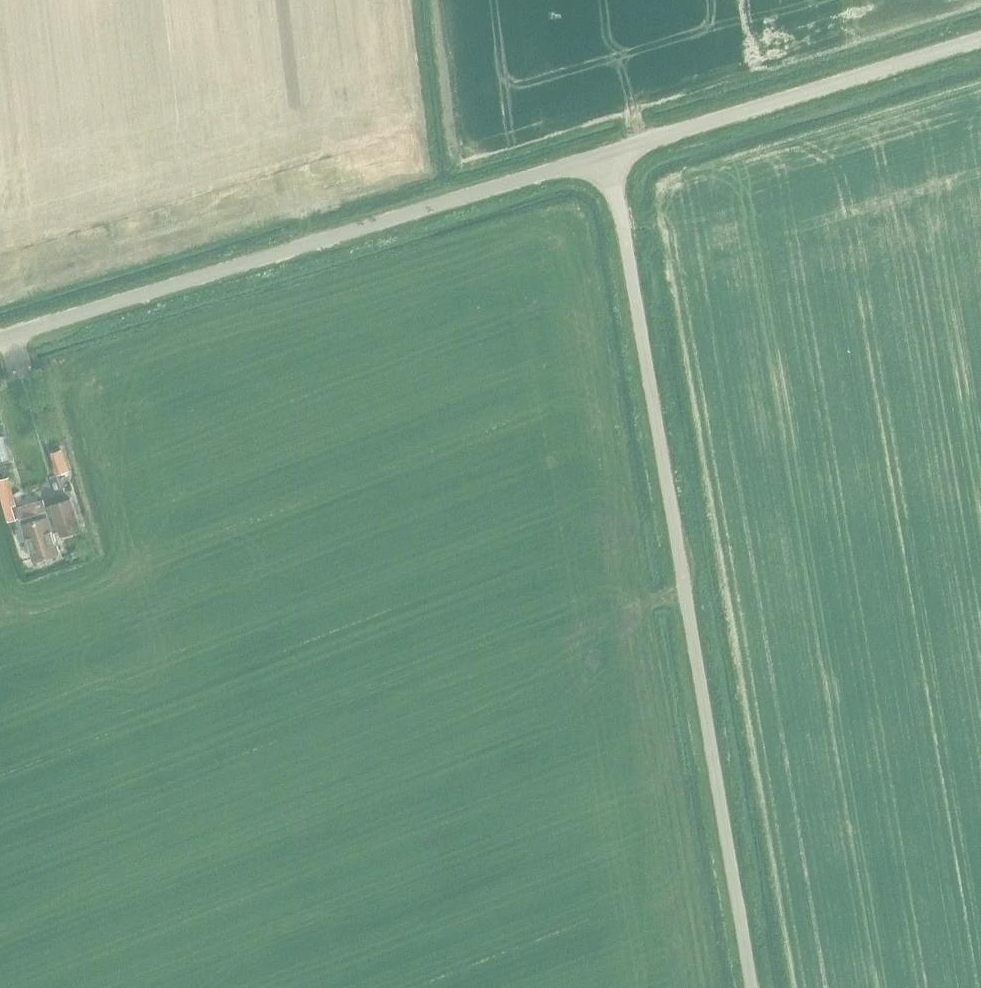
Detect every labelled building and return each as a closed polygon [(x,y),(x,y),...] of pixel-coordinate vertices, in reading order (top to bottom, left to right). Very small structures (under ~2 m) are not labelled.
[(0,420),(0,435),(2,444),(12,442),(8,419),(0,420)] [(63,447),(54,450),(62,472),(70,469),(63,447)] [(13,499),(25,496),(14,459),(3,463),(13,499)] [(44,500),(17,508),(32,558),(59,550),(54,531),(59,529),(61,534),(80,528),(71,498),(52,504),(52,506),(47,508),(44,500)]
